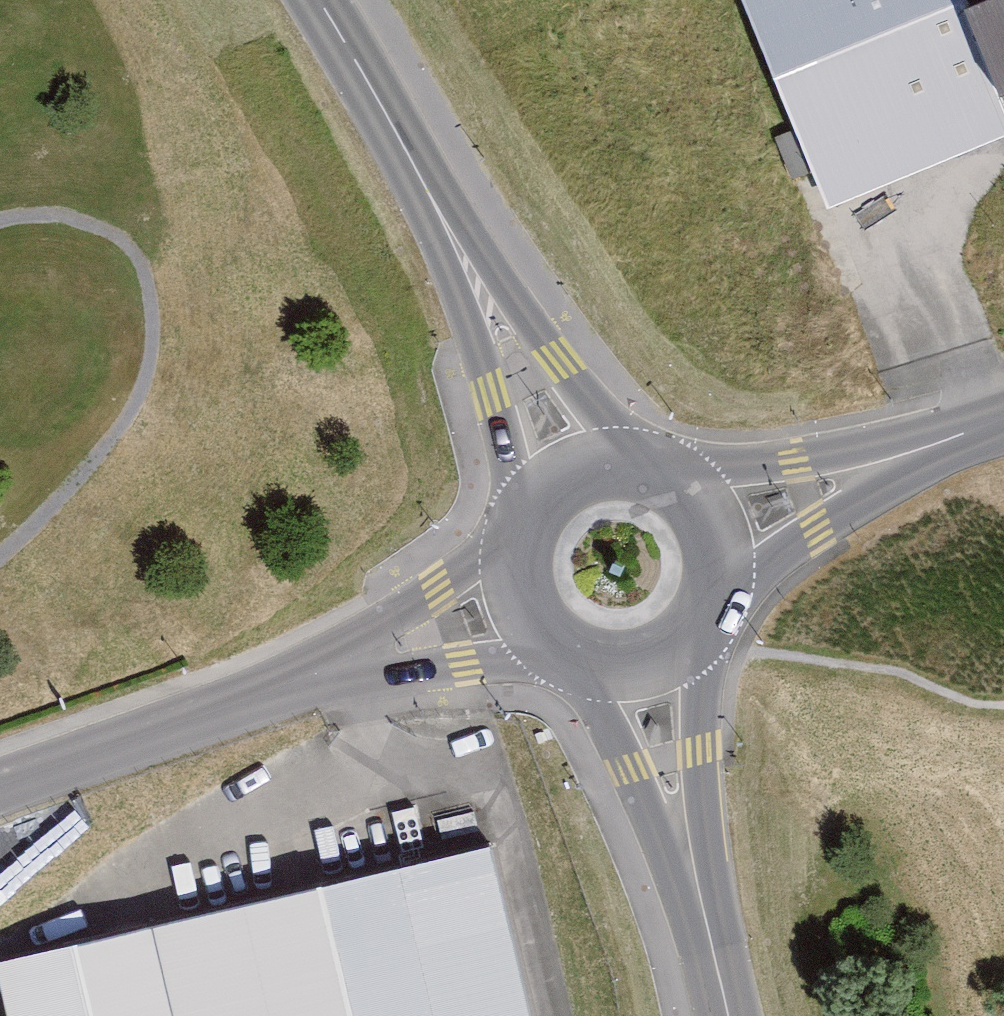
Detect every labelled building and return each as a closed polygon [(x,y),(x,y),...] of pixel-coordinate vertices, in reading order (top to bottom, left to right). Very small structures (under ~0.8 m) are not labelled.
[(822,204),(1003,129),(1003,0),(978,0),(976,1),(976,0),(737,0),(822,204)] [(0,951),(0,967),(11,1015),(531,1015),(490,840),(0,951)]
